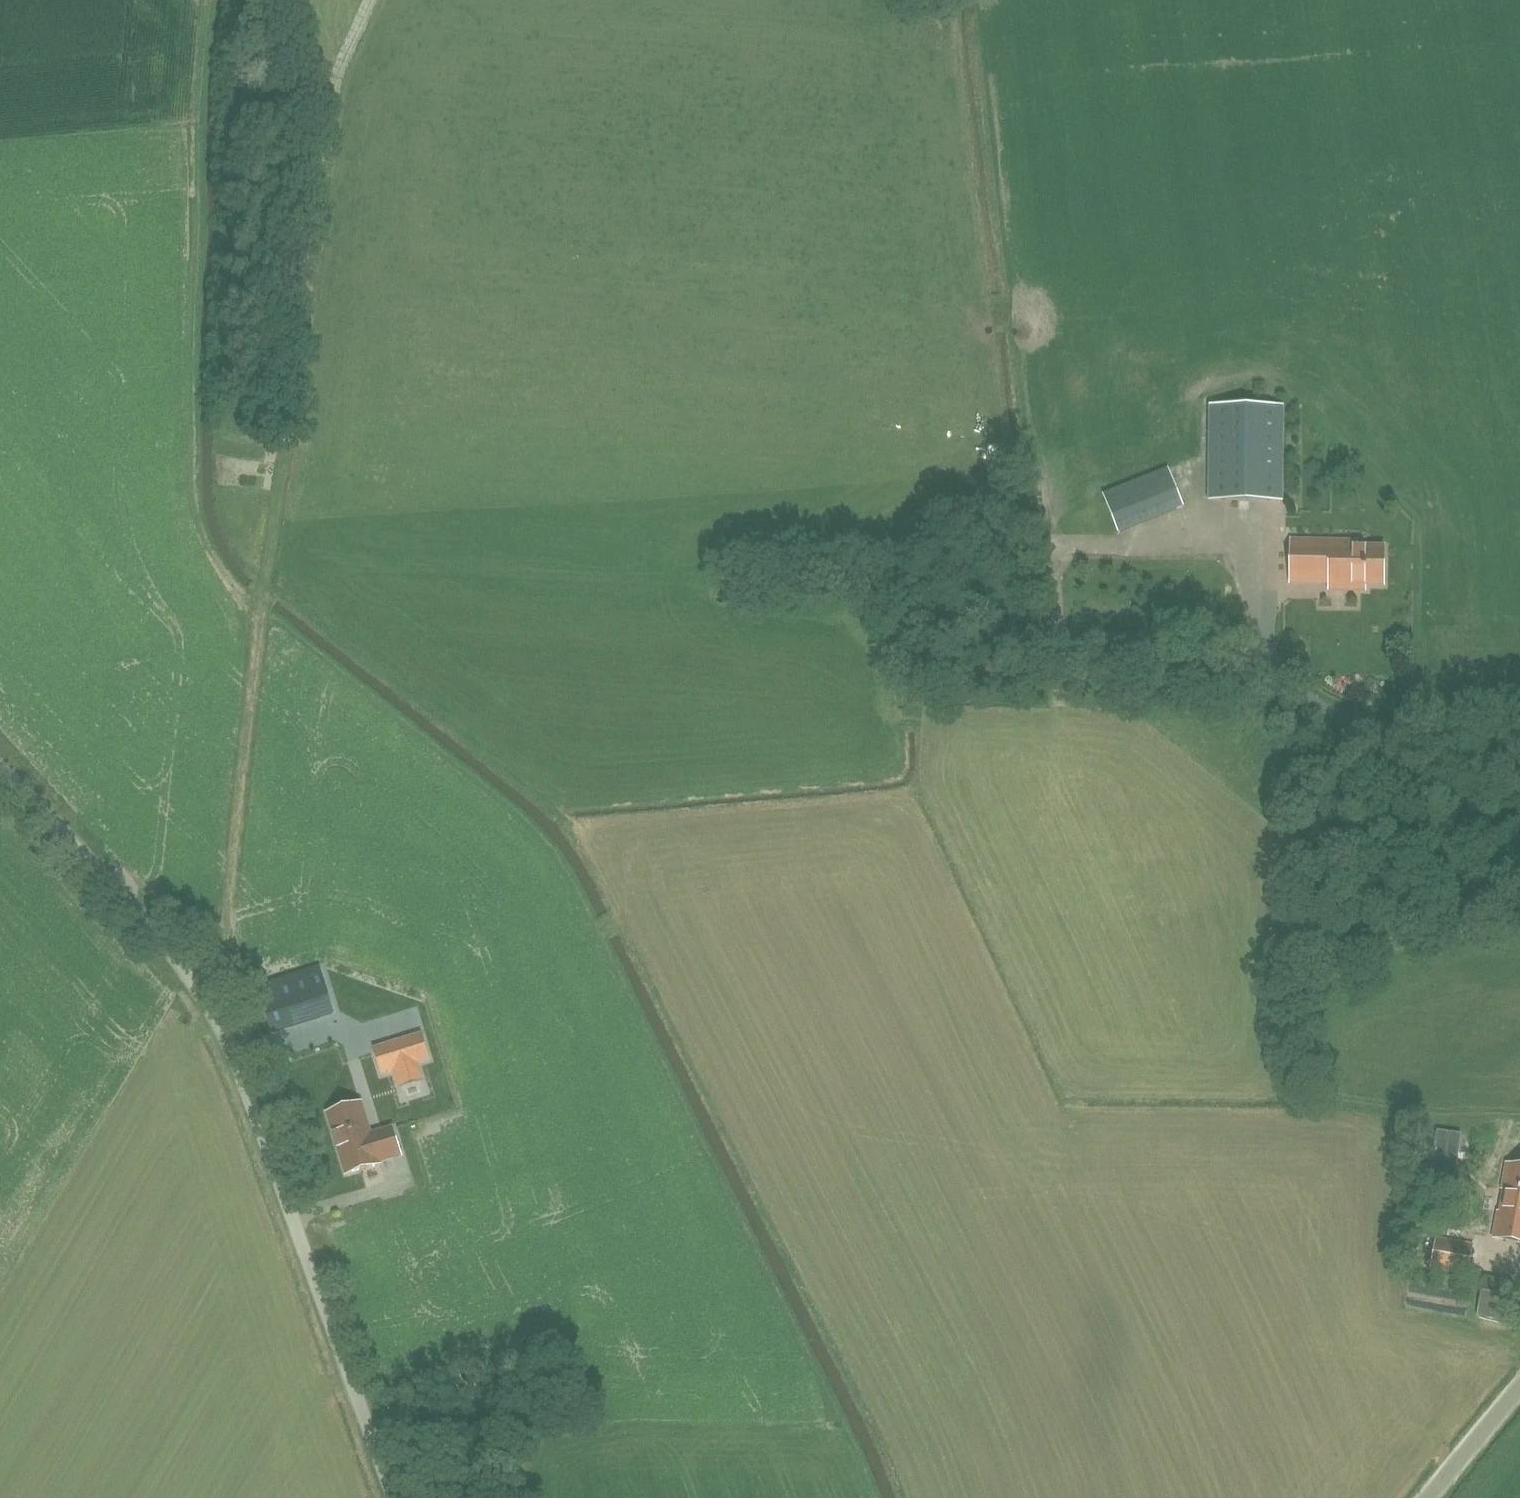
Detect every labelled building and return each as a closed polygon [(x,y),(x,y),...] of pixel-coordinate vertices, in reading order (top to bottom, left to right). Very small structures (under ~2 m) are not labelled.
[(1282,501),(1283,406),(1210,406),(1209,500),(1282,501)] [(1119,533),(1184,507),(1168,469),(1103,495),(1119,533)] [(1330,589),(1347,589),(1366,590),(1366,584),(1383,584),(1384,548),(1356,548),(1356,542),(1292,541),(1291,583),(1330,583),(1330,589)] [(320,967),(258,986),(273,1033),(335,1014),(320,967)] [(395,1069),(401,1087),(421,1081),(416,1063),(426,1060),(429,1059),(421,1035),(409,1039),(388,1046),(375,1050),(376,1053),(383,1073),(395,1069)] [(371,1135),(361,1103),(329,1113),(348,1174),(380,1164),(379,1161),(401,1154),(393,1128),(371,1135)] [(1510,1165),(1506,1190),(1513,1192),(1509,1214),(1502,1213),(1498,1238),(1512,1241),(1519,1242),(1519,1167),(1510,1165)] [(1469,1275),(1474,1244),(1436,1237),(1431,1268),(1469,1275)] [(1486,1320),(1491,1294),(1475,1291),(1470,1317),(1486,1320)]
